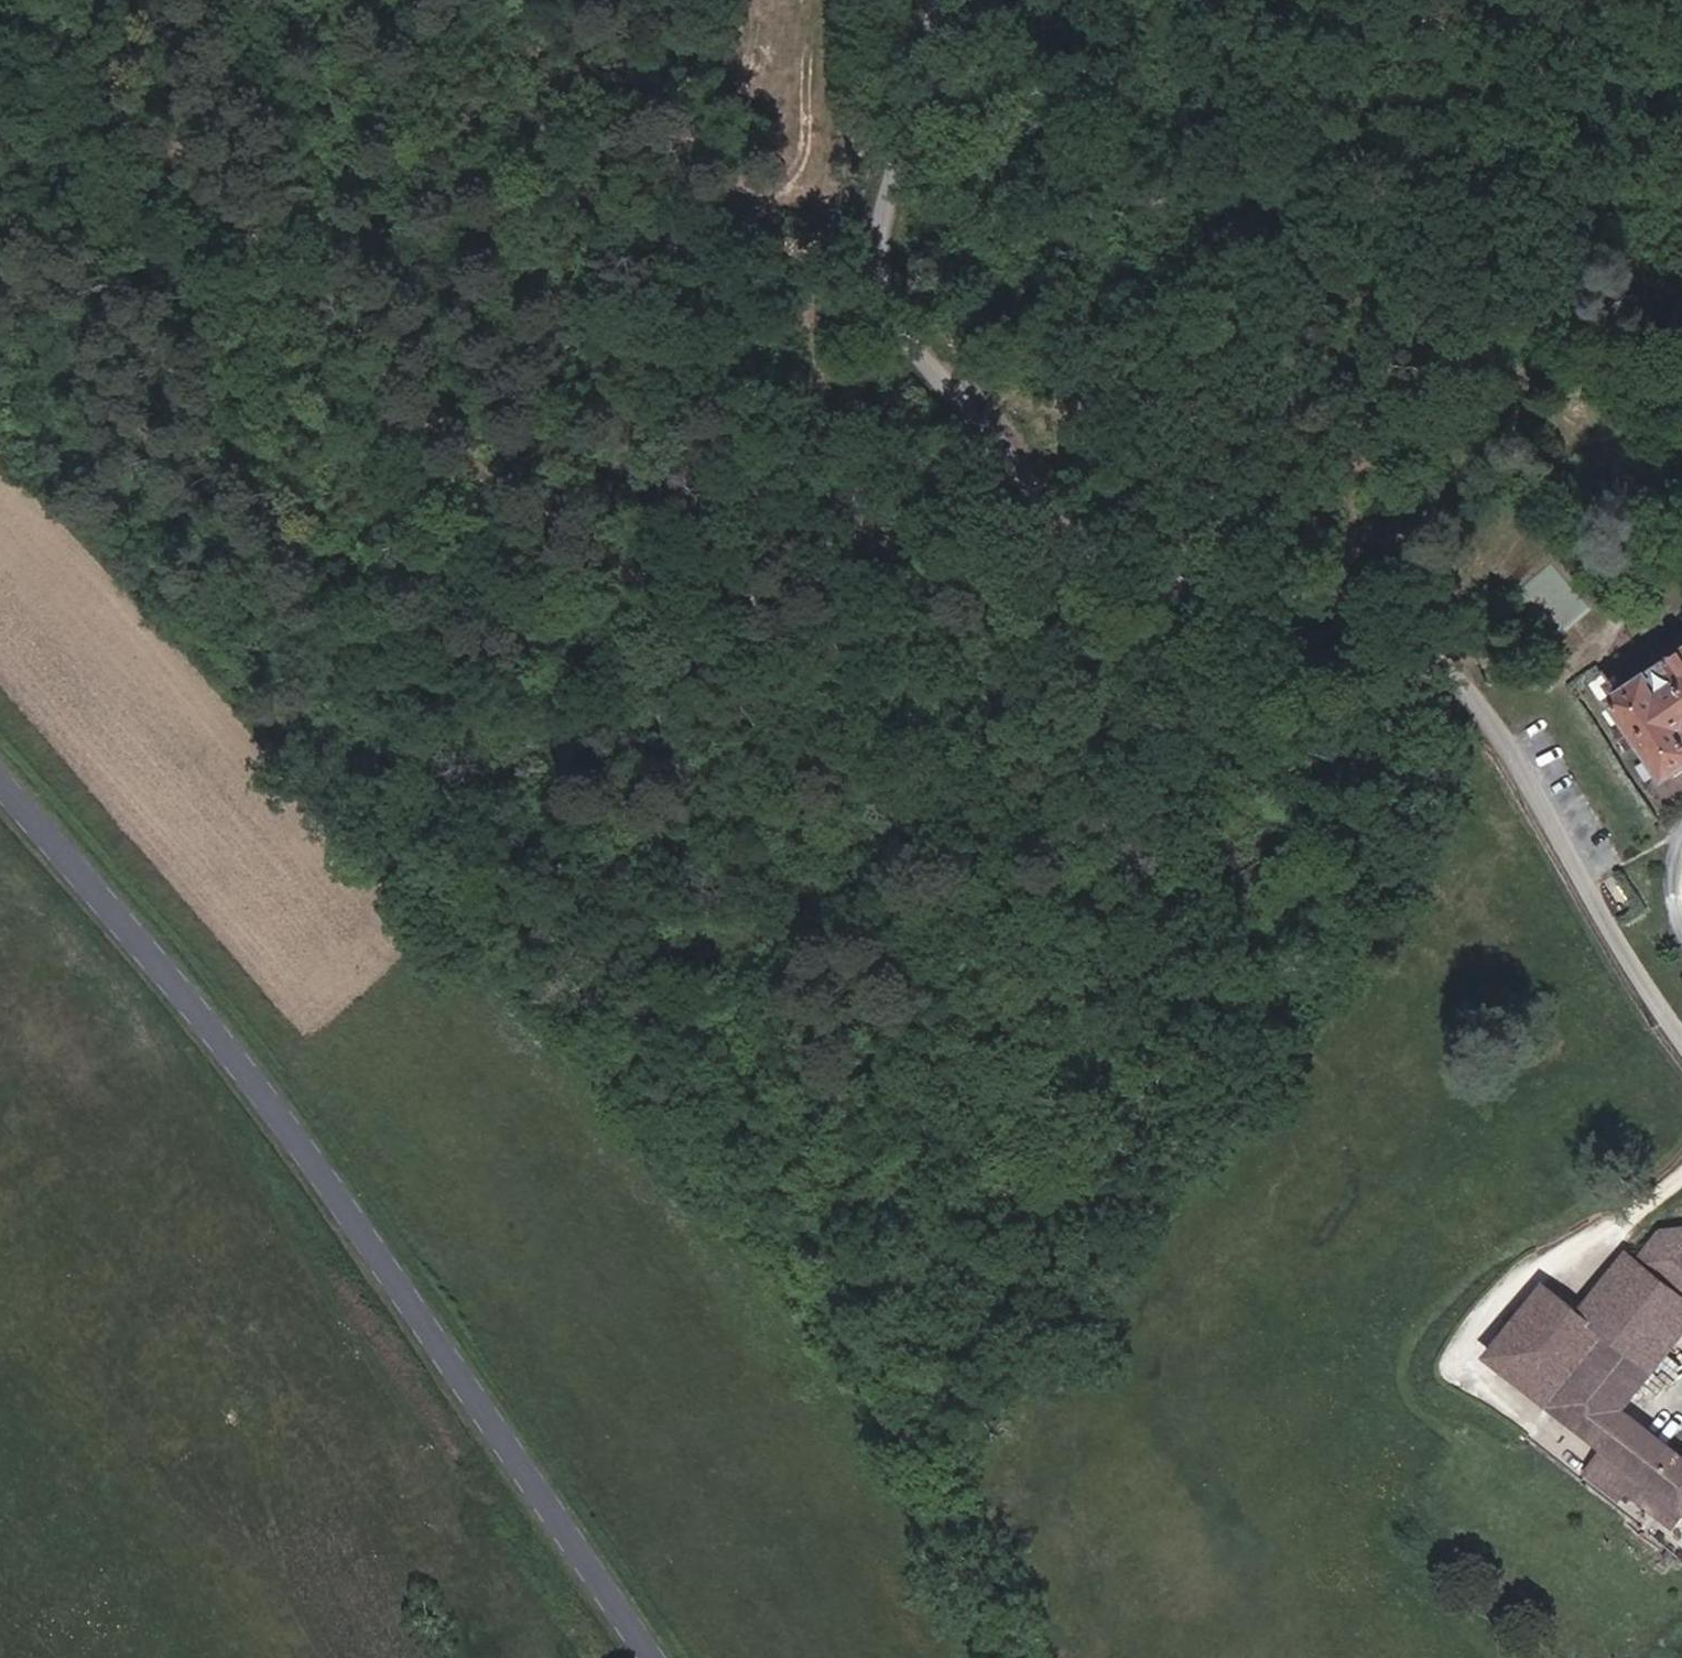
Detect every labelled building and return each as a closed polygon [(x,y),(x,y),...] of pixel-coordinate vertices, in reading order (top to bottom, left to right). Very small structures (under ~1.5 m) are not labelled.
[(1562,633),(1592,606),(1552,562),(1522,589),(1562,633)] [(1678,660),(1676,658),(1652,673),(1654,676),(1619,700),(1672,777),(1681,770),(1681,657),(1678,660)] [(1681,1335),(1681,1230),(1662,1232),(1639,1262),(1629,1254),(1582,1314),(1546,1287),(1491,1356),(1608,1447),(1588,1473),(1621,1498),(1628,1490),(1641,1473),(1681,1505),(1681,1455),(1624,1410),(1681,1335)] [(1641,1473),(1628,1490),(1676,1527),(1681,1519),(1681,1505),(1641,1473)]
